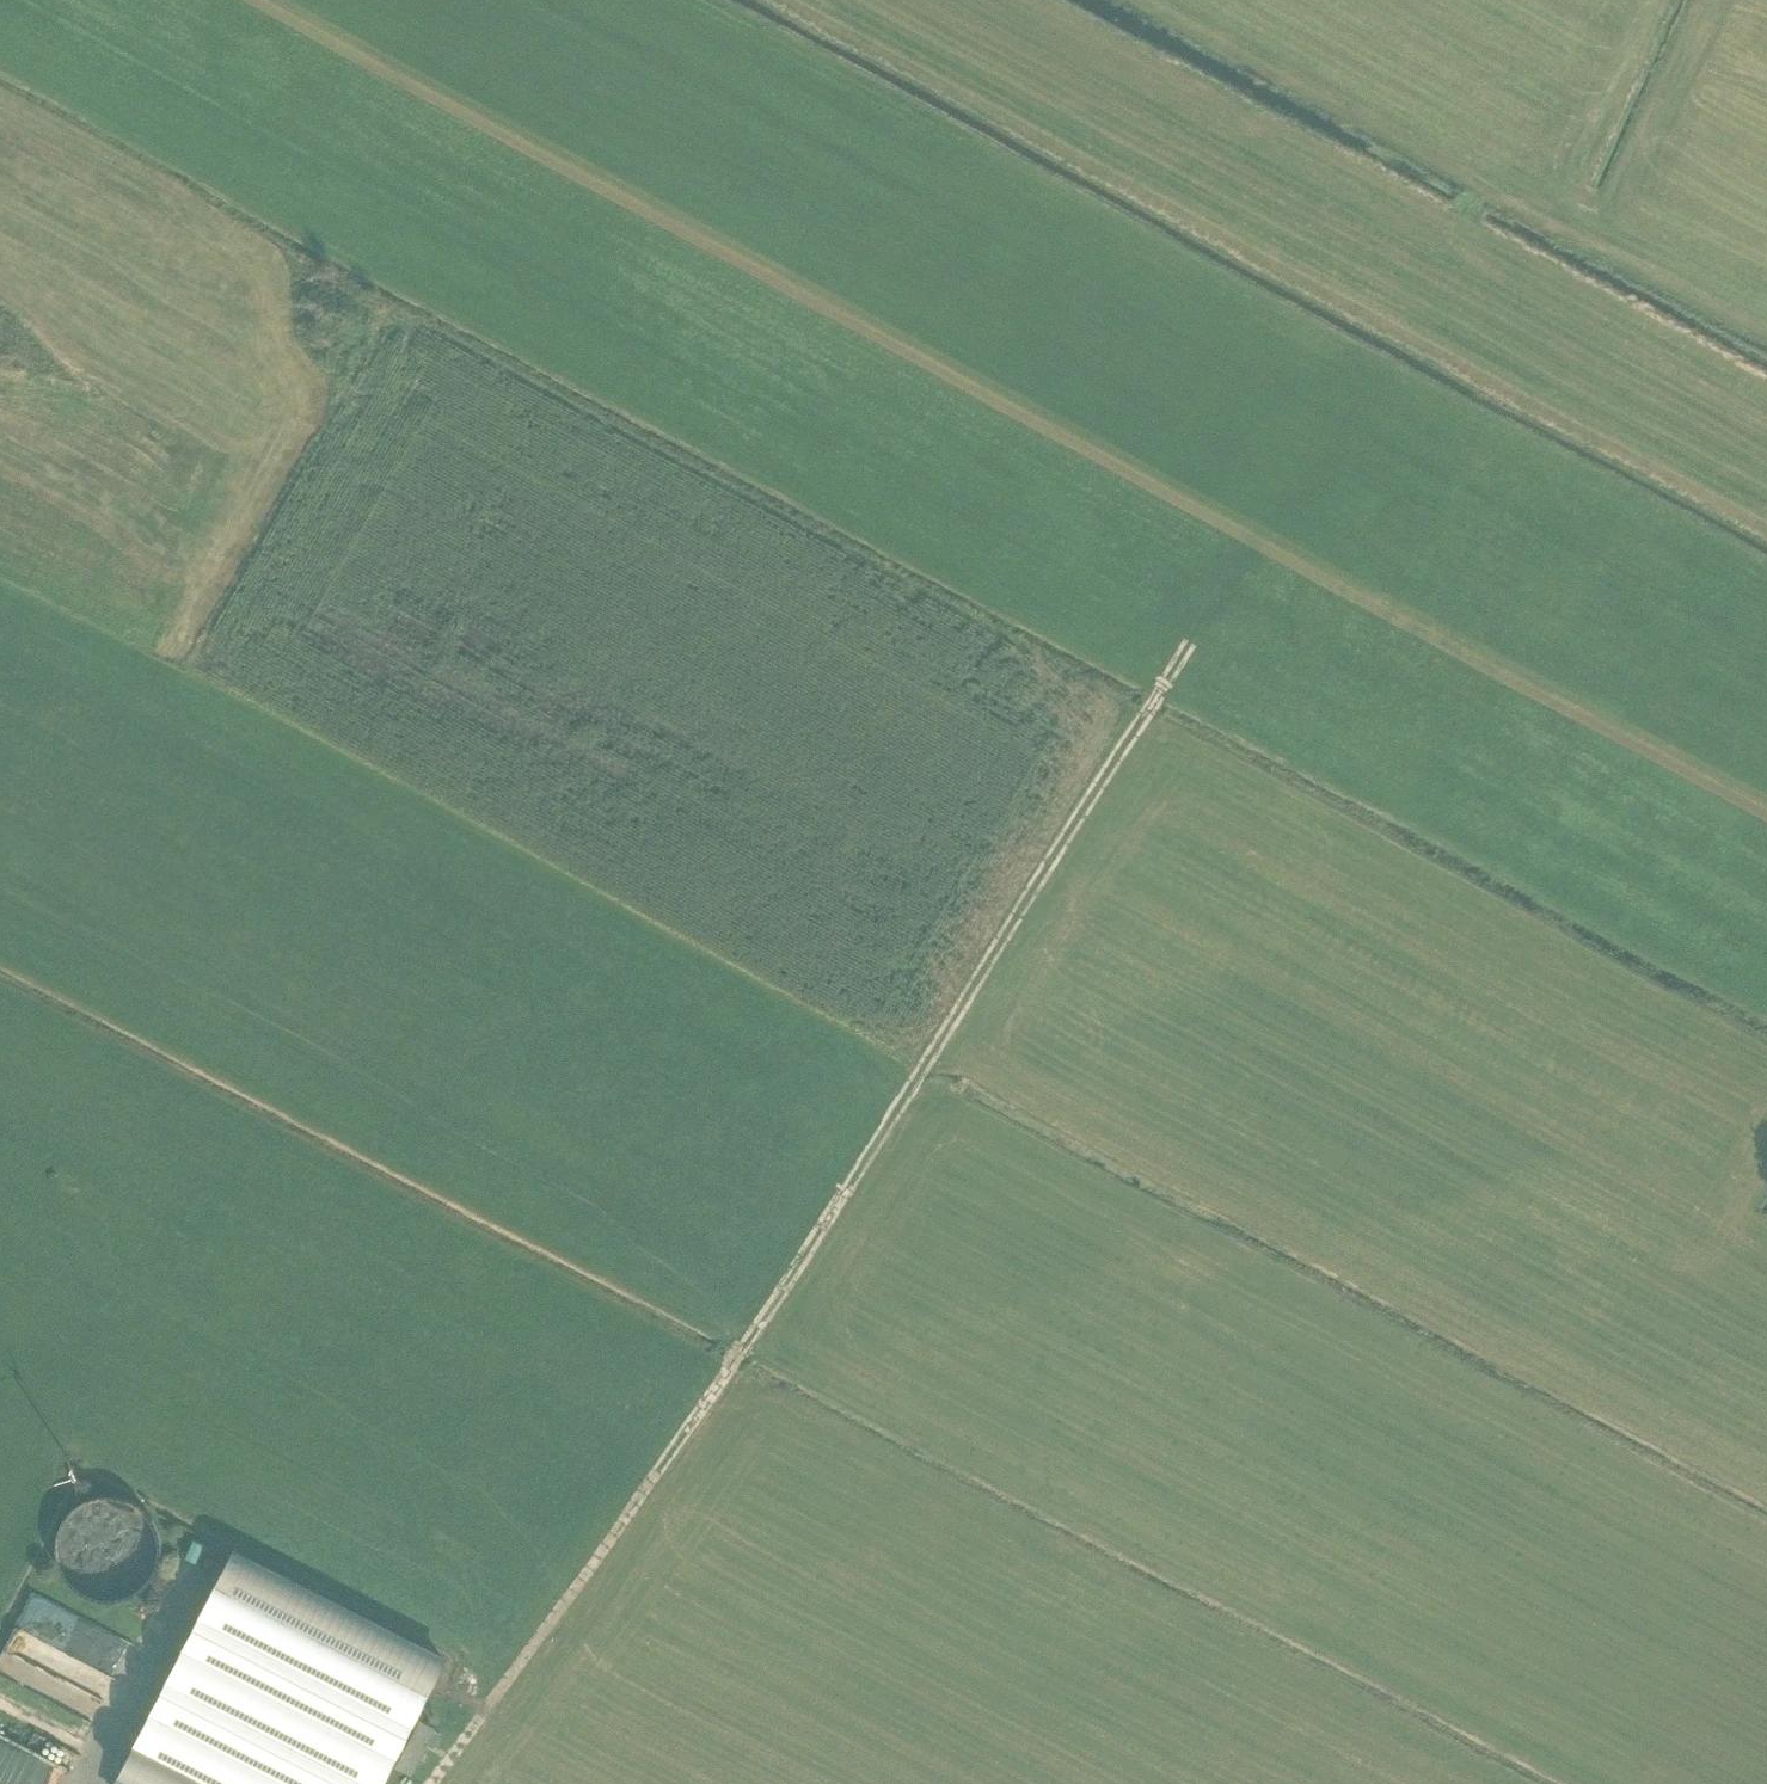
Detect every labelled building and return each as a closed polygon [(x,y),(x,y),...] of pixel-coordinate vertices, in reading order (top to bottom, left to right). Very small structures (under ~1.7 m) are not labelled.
[(57,1528),(73,1593),(152,1573),(132,1491),(81,1504),(82,1509),(63,1514),(66,1525),(57,1528)] [(231,1553),(115,1783),(380,1783),(443,1660),(231,1553)] [(33,1592),(19,1615),(31,1622),(45,1598),(33,1592)] [(1,1640),(51,1664),(60,1644),(11,1621),(1,1640)] [(93,1714),(102,1695),(3,1647),(0,1652),(0,1669),(93,1714)]
